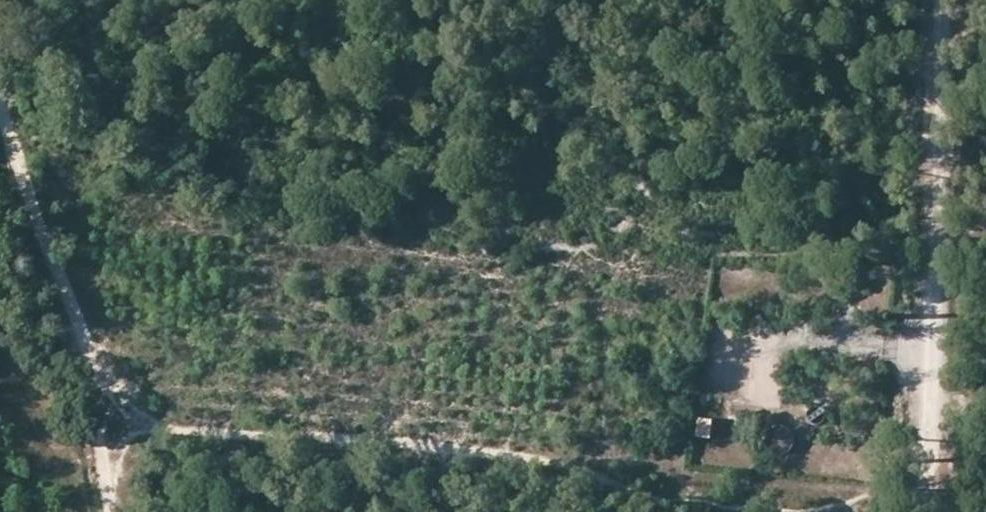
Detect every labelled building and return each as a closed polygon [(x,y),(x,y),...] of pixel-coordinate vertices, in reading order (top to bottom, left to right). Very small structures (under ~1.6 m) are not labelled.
[(695,438),(711,441),(714,422),(698,419),(695,438)]
